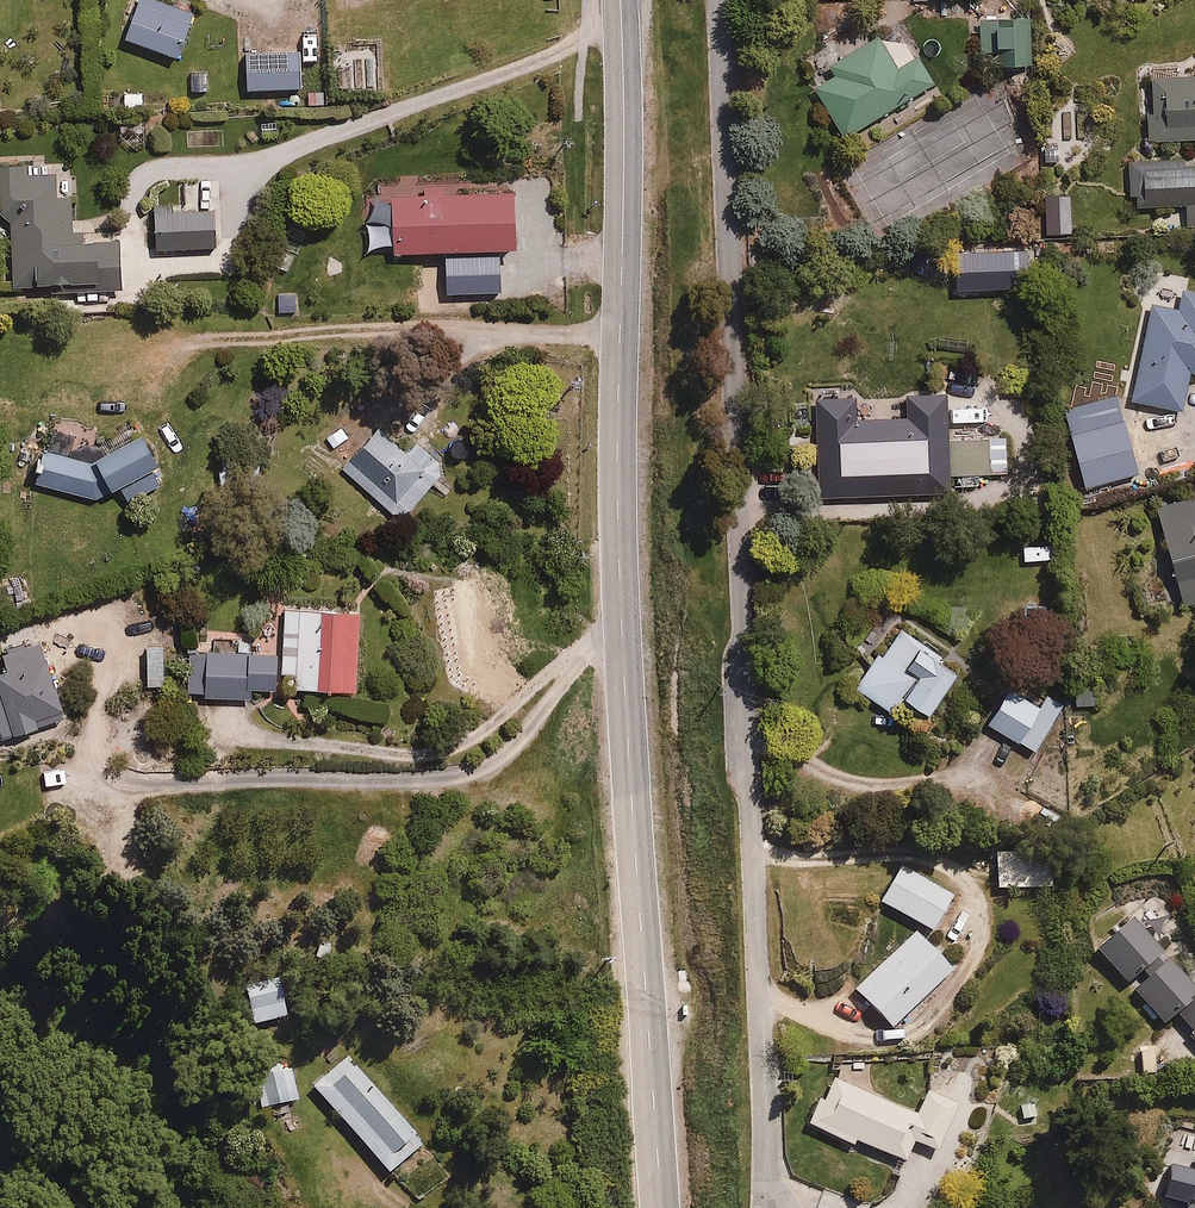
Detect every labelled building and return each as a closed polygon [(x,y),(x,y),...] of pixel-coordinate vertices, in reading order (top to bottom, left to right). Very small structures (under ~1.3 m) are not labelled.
[(123,30),(180,55),(198,12),(170,0),(135,0),(123,30)] [(941,24),(970,24),(970,0),(941,0),(941,24)] [(1036,15),(979,14),(978,67),(1035,68),(1036,15)] [(909,37),(874,33),(830,60),(834,67),(815,79),(849,134),(936,81),(909,37)] [(301,48),(245,52),(247,88),(304,84),(301,48)] [(1145,69),(1146,135),(1194,135),(1194,69),(1145,69)] [(356,84),(333,86),(335,102),(358,100),(356,84)] [(148,86),(121,86),(120,107),(147,108),(148,86)] [(1135,158),(1135,201),(1187,200),(1187,224),(1194,224),(1194,158),(1135,158)] [(12,263),(12,282),(122,280),(121,231),(75,232),(74,191),(60,191),(60,170),(10,171),(11,224),(1,224),(2,263),(12,263)] [(368,220),(368,249),(517,246),(516,187),(386,190),(387,219),(368,220)] [(218,205),(156,208),(157,246),(220,243),(218,205)] [(492,252),(452,254),(454,281),(493,279),(492,252)] [(536,275),(497,277),(498,304),(537,302),(536,275)] [(1156,301),(1135,398),(1184,408),(1192,369),(1194,369),(1194,289),(1180,286),(1176,305),(1156,301)] [(1116,386),(1062,403),(1088,486),(1141,469),(1116,386)] [(952,487),(952,472),(1009,471),(1008,434),(951,435),(951,420),(904,421),(905,445),(863,446),(863,421),(819,422),(821,490),(952,487)] [(412,455),(380,425),(339,468),(375,503),(385,493),(405,513),(449,468),(423,443),(412,455)] [(145,428),(91,460),(45,447),(36,481),(96,498),(163,459),(145,428)] [(1157,501),(1185,599),(1194,596),(1194,490),(1157,501)] [(1024,537),(1025,559),(1056,558),(1055,536),(1024,537)] [(304,686),(359,687),(361,605),(284,604),(283,667),(305,668),(304,686)] [(919,727),(962,668),(901,623),(857,682),(919,727)] [(38,633),(5,645),(8,655),(0,658),(0,707),(9,733),(67,712),(38,633)] [(165,649),(146,648),(144,683),(163,684),(165,649)] [(1011,684),(990,717),(1036,745),(1057,713),(1011,684)] [(1103,685),(1076,685),(1076,703),(1103,703),(1103,685)] [(998,846),(999,881),(1055,881),(1055,846),(998,846)] [(903,859),(881,895),(935,927),(956,892),(903,859)] [(1134,910),(1098,944),(1167,1017),(1179,1006),(1194,1023),(1194,975),(1134,910)] [(955,968),(917,927),(857,983),(895,1025),(955,968)] [(281,971),(248,979),(257,1020),(291,1012),(281,971)] [(349,1049),(313,1080),(393,1173),(428,1142),(349,1049)] [(921,1109),(836,1069),(812,1121),(858,1142),(863,1131),(909,1153),(918,1134),(940,1144),(961,1099),(931,1086),(921,1109)]
